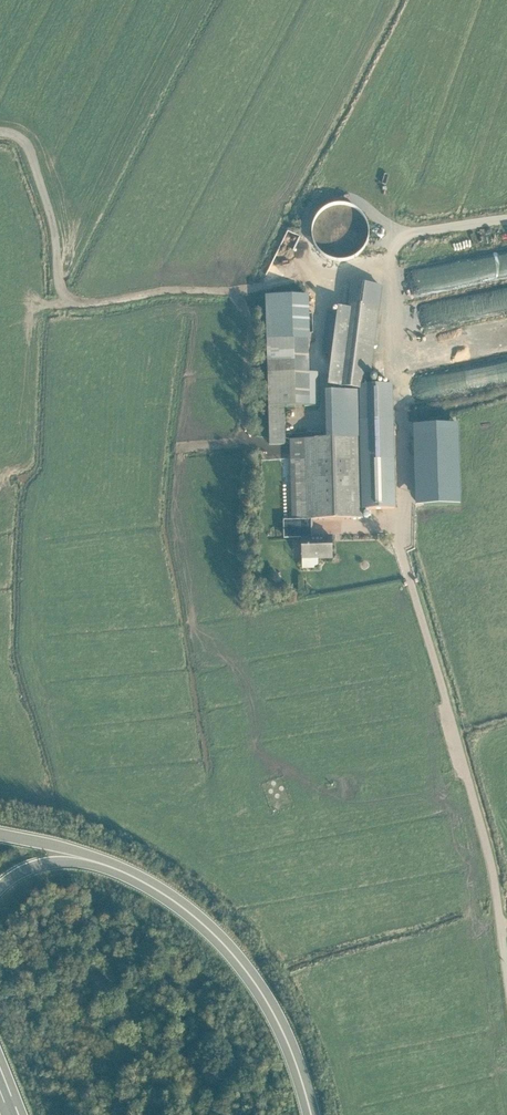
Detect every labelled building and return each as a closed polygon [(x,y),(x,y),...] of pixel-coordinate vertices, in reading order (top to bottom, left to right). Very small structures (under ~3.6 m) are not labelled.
[(314,228),(314,236),(317,244),(321,250),(327,255),(335,259),(343,260),(351,258),(358,255),(364,249),(368,243),(370,235),(370,227),(367,219),(363,213),(357,208),(349,204),(342,203),(334,205),(326,208),(320,214),(316,220),(314,228)] [(268,373),(270,408),(272,446),(285,445),(284,407),(317,406),(316,371),(312,371),(309,295),(265,297),(268,373)] [(374,306),(361,305),(351,303),(350,308),(338,307),(337,313),(327,312),(322,355),(332,356),(328,383),(341,385),(340,387),(351,388),(365,390),(367,376),(371,376),(379,307),(374,306)] [(362,517),(361,509),(398,507),(393,389),(326,392),(328,438),(289,439),(292,520),(284,520),(285,539),(302,538),(303,559),(334,558),(333,537),(312,538),(312,519),(362,517)] [(459,423),(413,425),(417,505),(463,503),(459,423)]
